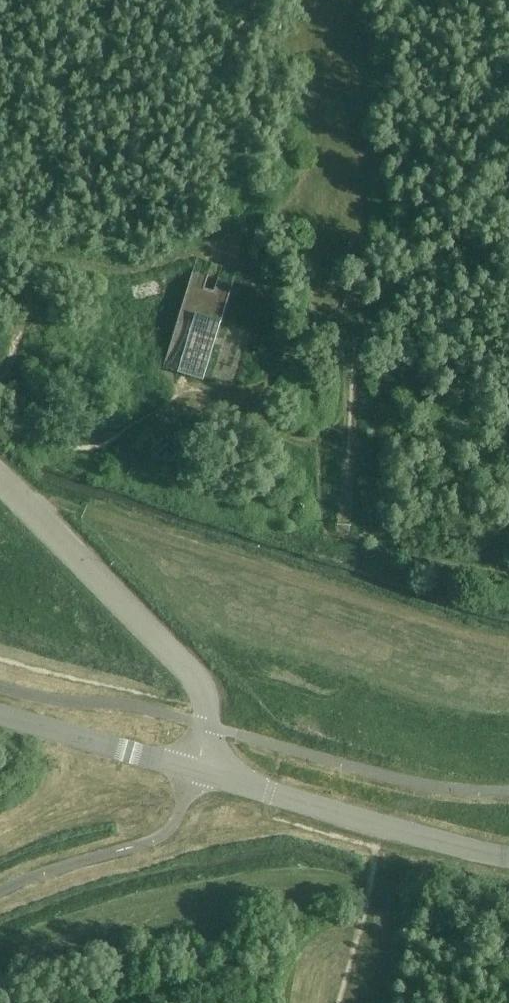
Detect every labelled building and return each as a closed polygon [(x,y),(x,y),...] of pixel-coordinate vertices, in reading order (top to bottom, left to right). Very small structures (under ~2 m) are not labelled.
[(175,330),(163,369),(202,381),(217,334),(221,321),(230,292),(233,282),(218,277),(218,278),(213,294),(203,291),(208,276),(208,274),(194,269),(179,317),(175,330)]
